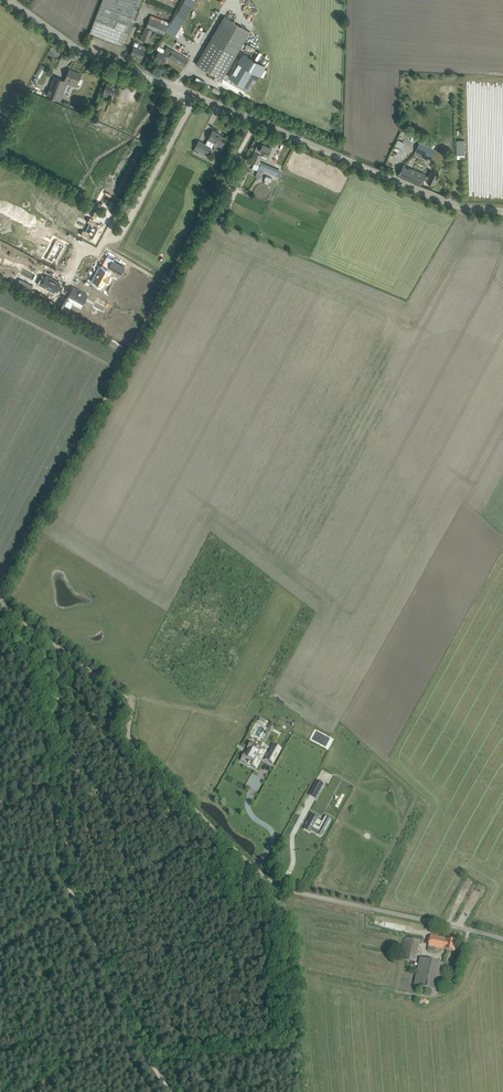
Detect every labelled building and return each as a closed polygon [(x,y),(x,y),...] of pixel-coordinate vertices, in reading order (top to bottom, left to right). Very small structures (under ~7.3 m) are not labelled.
[(91,28),(89,33),(123,46),(141,0),(102,0),(91,28)] [(224,16),(196,64),(222,79),(250,31),(224,16)] [(168,25),(150,18),(146,27),(153,30),(164,34),(168,25)] [(175,35),(179,37),(186,21),(182,19),(175,35)] [(148,42),(153,30),(146,27),(145,27),(141,39),(148,42)] [(146,46),(140,44),(139,44),(140,43),(135,41),(134,42),(133,45),(134,46),(132,49),(132,50),(131,53),(137,56),(141,58),(146,46)] [(167,47),(163,53),(166,56),(169,57),(168,58),(184,67),(189,59),(167,47)] [(163,63),(166,56),(163,53),(158,51),(154,58),(163,63)] [(238,62),(229,77),(245,86),(246,85),(244,84),(252,71),(259,75),(238,62)] [(65,80),(64,81),(69,83),(76,86),(77,83),(80,84),(81,83),(82,80),(82,79),(79,78),(81,73),(80,75),(73,72),(74,71),(69,69),(67,74),(66,77),(65,80)] [(50,89),(47,96),(60,101),(64,92),(65,92),(69,83),(64,81),(65,80),(55,76),(50,89)] [(109,92),(105,102),(112,105),(113,101),(118,103),(118,104),(125,107),(127,103),(132,106),(135,99),(130,98),(131,96),(120,92),(119,97),(115,96),(116,95),(109,92)] [(213,130),(205,144),(210,147),(212,147),(214,143),(221,146),(224,140),(225,141),(225,140),(225,139),(226,138),(218,133),(213,130)] [(432,148),(433,144),(421,138),(413,154),(420,157),(421,154),(430,158),(435,149),(432,148)] [(210,147),(205,144),(198,140),(193,150),(204,156),(206,153),(207,154),(210,147)] [(457,140),(457,154),(465,153),(465,140),(457,140)] [(267,157),(271,147),(262,143),(260,147),(256,146),(254,151),(262,155),(267,157)] [(254,151),(250,161),(254,163),(253,166),(258,168),(261,162),(260,161),(262,155),(254,151)] [(257,172),(255,175),(258,176),(258,177),(260,178),(262,174),(264,170),(277,175),(279,176),(281,172),(278,171),(267,166),(268,165),(261,162),(258,168),(257,172)] [(403,165),(401,169),(399,174),(421,184),(423,179),(427,181),(434,184),(436,179),(438,174),(431,171),(429,176),(425,175),(425,174),(403,165)] [(213,218),(221,222),(224,216),(220,214),(222,209),(219,207),(213,218)] [(85,231),(83,235),(95,242),(103,225),(97,221),(101,213),(95,210),(92,216),(94,217),(93,219),(92,219),(90,222),(94,225),(89,233),(85,231)] [(54,246),(49,256),(57,261),(63,249),(61,248),(65,240),(60,237),(62,233),(54,229),(52,233),(55,235),(53,240),(54,240),(52,245),(54,246)] [(97,275),(94,280),(102,284),(104,281),(107,283),(110,277),(107,275),(109,271),(110,268),(121,274),(125,267),(113,260),(111,259),(112,260),(108,267),(107,266),(105,269),(101,267),(98,273),(97,272),(96,275),(97,275)] [(37,284),(55,293),(60,283),(47,276),(46,277),(42,275),(37,284)] [(63,295),(57,307),(62,310),(65,305),(70,307),(74,299),(82,304),(87,294),(77,289),(75,288),(74,290),(73,289),(68,297),(63,295)] [(245,754),(241,760),(245,761),(248,763),(248,764),(249,764),(255,767),(256,768),(262,756),(263,755),(267,758),(266,759),(272,763),(279,751),(280,749),(274,745),(273,747),(269,754),(264,752),(265,751),(265,750),(251,742),(248,748),(250,749),(247,755),(245,754)] [(317,780),(312,790),(318,793),(323,784),(317,780)] [(312,815),(304,829),(310,832),(311,830),(317,834),(320,836),(330,818),(325,816),(319,827),(314,825),(318,818),(312,815)] [(431,935),(430,941),(428,950),(435,952),(436,947),(455,951),(456,946),(457,941),(431,935)] [(416,962),(420,946),(421,941),(405,937),(401,959),(412,961),(411,965),(415,966),(416,962)] [(420,957),(414,985),(439,991),(444,962),(420,957)]
